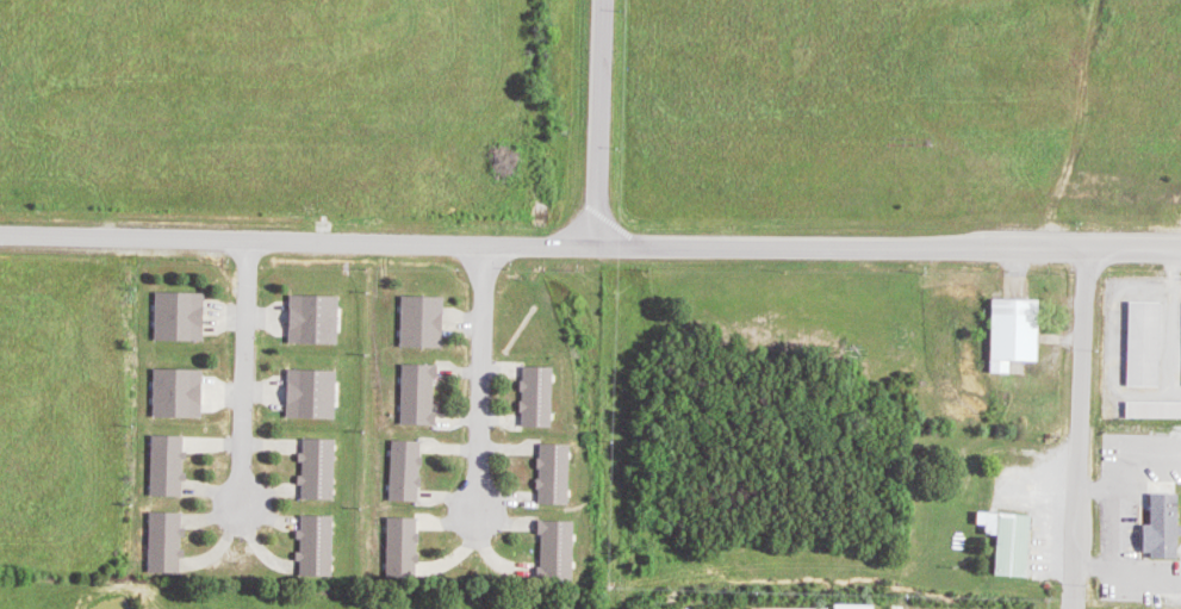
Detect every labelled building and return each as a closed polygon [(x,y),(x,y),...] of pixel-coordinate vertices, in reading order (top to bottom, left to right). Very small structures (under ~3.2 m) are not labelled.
[(162,292),(162,340),(211,341),(212,293),(162,292)] [(330,295),(295,294),(294,343),(345,344),(345,331),(329,331),(330,295)] [(450,348),(450,297),(408,297),(407,347),(450,348)] [(1132,388),(1163,389),(1165,302),(1134,301),(1132,388)] [(442,426),(443,365),(408,364),(408,425),(442,426)] [(526,428),(547,428),(547,423),(558,423),(560,367),(528,366),(526,428)] [(210,369),(161,368),(160,417),(210,418),(210,369)] [(293,418),(343,419),(344,370),(294,369),(293,418)] [(189,497),(190,437),(158,436),(157,496),(189,497)] [(343,440),(307,439),(307,500),(330,500),(330,493),(342,493),(343,440)] [(426,502),(428,442),(399,442),(398,501),(426,502)] [(544,444),(543,504),(576,505),(577,445),(544,444)] [(1160,494),(1159,525),(1152,524),(1151,559),(1180,560),(1180,515),(1176,515),(1176,495),(1160,494)] [(186,574),(188,513),(156,512),(154,573),(186,574)] [(1036,577),(1040,515),(1009,513),(1006,576),(1036,577)] [(341,515),(310,515),(310,529),(305,529),(305,576),(341,576),(341,515)] [(391,577),(424,578),(425,518),(392,518),(391,577)] [(581,530),(570,530),(570,521),(542,521),(542,534),(546,534),(546,582),(580,582),(581,530)]
